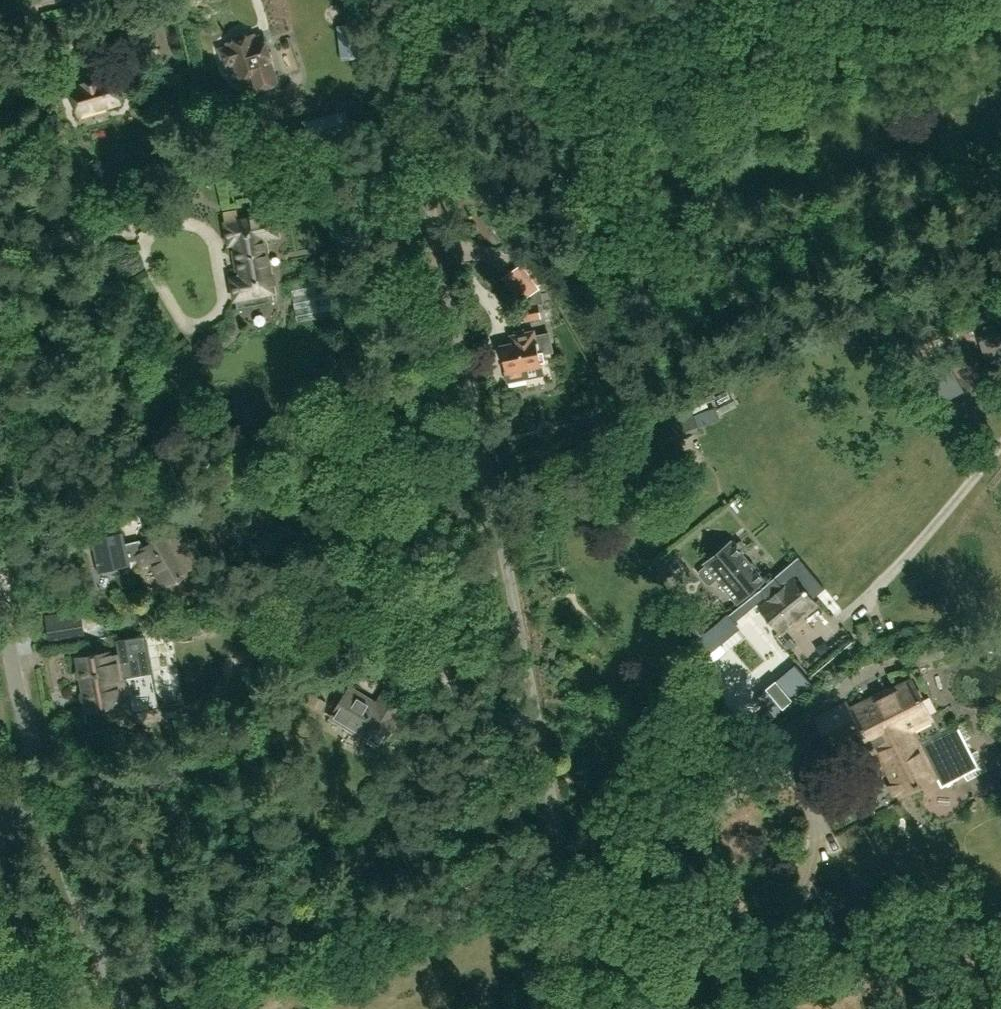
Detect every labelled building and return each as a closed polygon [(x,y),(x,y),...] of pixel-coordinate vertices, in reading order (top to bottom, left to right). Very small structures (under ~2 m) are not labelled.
[(355,23),(337,26),(341,53),(359,51),(355,23)] [(242,32),(224,37),(227,49),(222,51),(226,64),(233,62),(238,79),(240,79),(243,91),(255,87),(257,91),(278,84),(264,37),(246,42),(242,32)] [(179,72),(169,75),(177,98),(187,95),(179,72)] [(81,88),(71,91),(78,115),(120,103),(113,79),(103,82),(102,79),(80,85),(81,88)] [(197,96),(185,100),(188,111),(201,107),(197,96)] [(302,121),(307,143),(352,132),(346,110),(302,121)] [(138,188),(101,197),(107,220),(143,212),(138,188)] [(225,212),(231,243),(235,242),(241,278),(232,279),(235,297),(272,291),(263,237),(276,235),(273,216),(257,219),(257,215),(238,218),(237,210),(225,212)] [(527,261),(522,264),(532,279),(537,275),(527,261)] [(313,312),(340,311),(339,289),(312,290),(313,312)] [(540,318),(536,296),(521,299),(523,308),(520,308),(522,321),(540,318)] [(983,363),(1000,356),(1000,326),(974,335),(983,363)] [(535,336),(534,331),(510,336),(512,344),(500,346),(498,347),(497,348),(496,349),(495,351),(495,352),(496,354),(496,355),(497,357),(498,357),(500,358),(503,358),(508,382),(526,378),(524,369),(541,366),(539,354),(552,351),(549,333),(535,336)] [(923,367),(942,402),(963,390),(943,355),(923,367)] [(182,502),(166,505),(167,510),(148,514),(150,523),(185,515),(182,502)] [(118,533),(91,539),(97,571),(125,565),(124,562),(139,559),(144,568),(151,564),(164,587),(173,582),(176,584),(182,581),(182,578),(192,572),(191,571),(177,545),(184,541),(180,533),(171,538),(170,536),(141,553),(134,539),(120,543),(118,533)] [(762,581),(731,543),(706,564),(706,565),(699,571),(699,575),(707,585),(711,585),(718,579),(737,602),(762,581)] [(721,644),(740,628),(735,623),(765,598),(767,600),(758,607),(780,634),(815,604),(813,601),(826,591),(796,556),(728,615),(708,631),(696,642),(691,645),(710,666),(726,653),(721,644)] [(678,621),(696,642),(708,631),(691,610),(678,621)] [(69,615),(47,618),(50,636),(72,632),(69,615)] [(874,642),(868,621),(857,624),(863,645),(874,642)] [(110,654),(78,660),(84,692),(82,695),(83,701),(86,703),(88,710),(120,704),(120,703),(130,701),(132,713),(159,709),(159,705),(157,706),(144,637),(138,638),(138,637),(118,640),(120,654),(110,656),(110,654)] [(822,653),(833,664),(842,657),(831,645),(822,653)] [(760,690),(777,712),(815,679),(798,657),(760,690)] [(690,676),(709,691),(720,677),(700,662),(690,676)] [(399,717),(414,693),(391,679),(376,704),(350,689),(332,718),(381,748),(399,718),(399,717)] [(846,704),(814,721),(828,749),(860,732),(869,750),(879,745),(903,793),(936,777),(935,776),(944,771),(950,783),(964,775),(967,781),(987,771),(977,751),(970,754),(964,741),(970,737),(963,723),(929,740),(930,743),(918,749),(907,729),(929,718),(911,684),(851,714),(846,704)]
